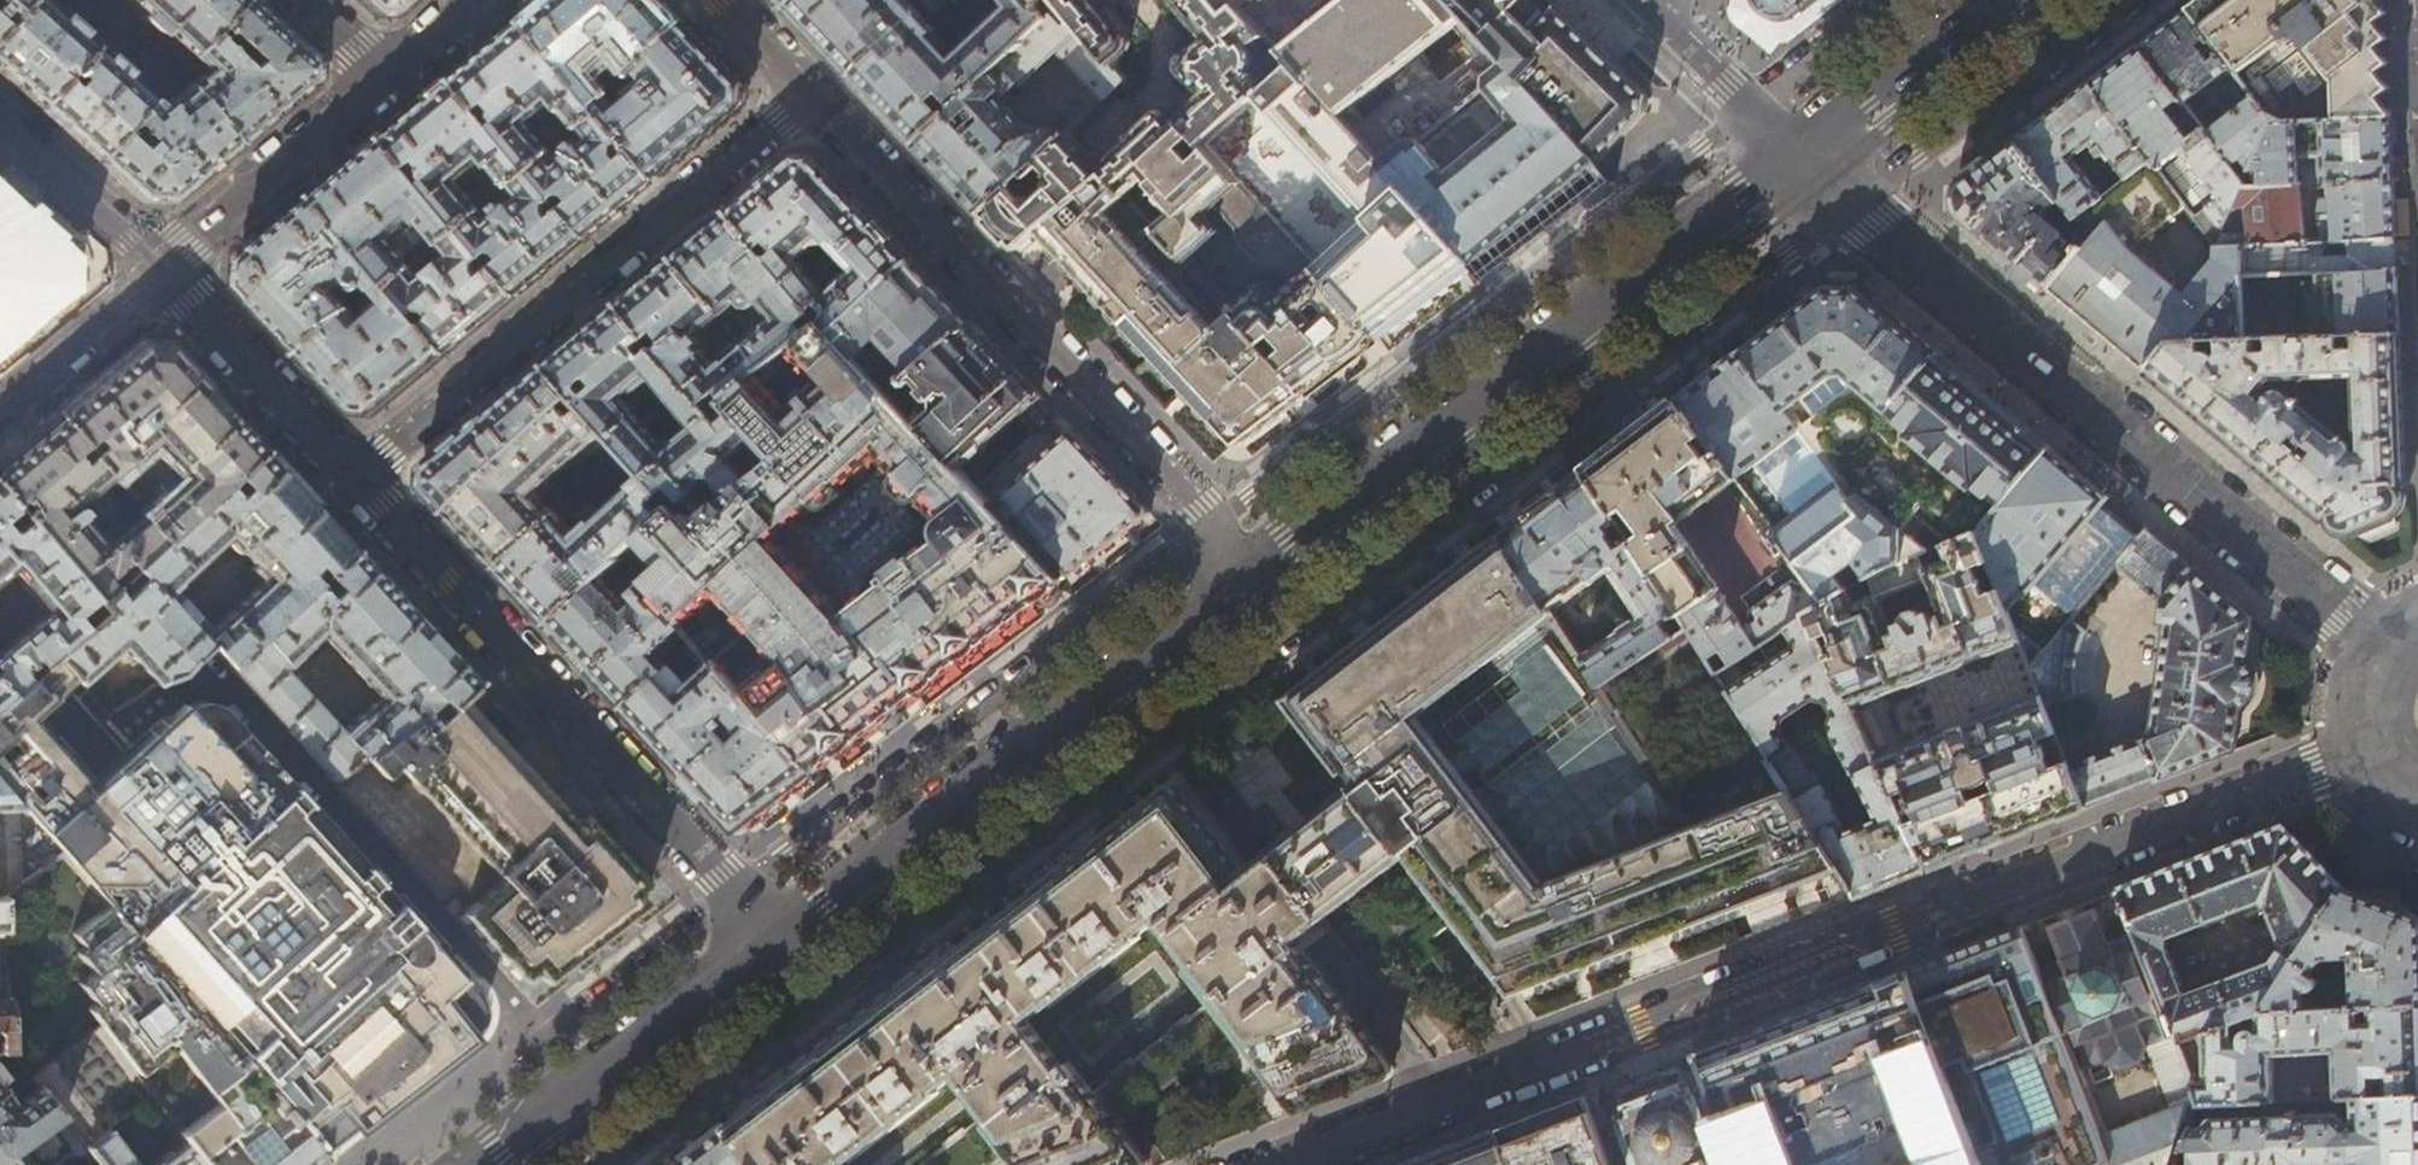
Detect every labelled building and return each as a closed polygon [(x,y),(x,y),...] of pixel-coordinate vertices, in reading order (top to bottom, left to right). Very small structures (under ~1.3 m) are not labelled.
[(44,0),(28,0),(0,30),(0,70),(9,78),(17,85),(37,104),(38,105),(64,77),(54,68),(62,59),(72,69),(93,46),(80,33),(83,30),(65,13),(62,17),(44,0)] [(28,0),(0,0),(0,30),(28,0)] [(134,2),(145,13),(143,16),(160,33),(164,29),(192,55),(244,0),(136,0),(134,2)] [(253,0),(244,0),(192,55),(207,70),(189,84),(238,142),(281,106),(316,77),(316,58),(287,32),(253,0)] [(371,13),(392,13),(407,0),(358,0),(371,13)] [(422,0),(407,0),(392,13),(398,20),(422,0)] [(523,21),(594,108),(607,96),(595,81),(594,72),(613,54),(623,65),(605,81),(613,90),(685,21),(665,0),(548,0),(523,21)] [(786,9),(795,0),(777,0),(786,9)] [(786,9),(819,44),(850,77),(885,42),(876,33),(881,28),(890,38),(917,12),(905,0),(795,0),(786,9)] [(950,55),(931,36),(935,31),(917,12),(890,38),(899,47),(894,52),(885,42),(850,77),(881,109),(914,145),(946,114),(933,100),(942,91),(955,106),(1060,6),(1055,0),(1000,0),(1004,4),(950,55)] [(1060,6),(1110,64),(1124,52),(1126,50),(1128,47),(1128,43),(1128,41),(1127,37),(1125,34),(1096,0),(1055,0),(1060,6)] [(1205,37),(1174,64),(1200,93),(1177,113),(1203,144),(1252,99),(1263,89),(1249,72),(1251,68),(1252,66),(1252,61),(1252,59),(1251,56),(1249,53),(1247,49),(1243,45),(1251,37),(1257,43),(1263,38),(1235,7),(1226,14),(1214,0),(1173,0),(1205,37)] [(1226,14),(1235,7),(1263,38),(1276,51),(1340,0),(1214,0),(1226,14)] [(1289,66),(1337,118),(1440,35),(1511,119),(1459,163),(1453,156),(1440,167),(1418,140),(1406,140),(1378,163),(1416,204),(1427,196),(1435,206),(1425,214),(1472,264),(1505,238),(1524,222),(1533,215),(1542,207),(1598,161),(1452,0),(1340,0),(1276,51),(1289,66)] [(1598,161),(1621,138),(1643,114),(1646,96),(1555,8),(1549,14),(1542,7),(1535,0),(1452,0),(1598,161)] [(1759,0),(1761,4),(1764,7),(1779,17),(1781,17),(1786,18),(1791,17),(1793,16),(1798,13),(1801,10),(1803,6),(1806,5),(1807,6),(1815,0),(1759,0)] [(2187,9),(2180,0),(2179,0),(2160,14),(2168,23),(2187,9)] [(2187,9),(2224,58),(2238,77),(2254,97),(2272,121),(2294,121),(2322,120),(2391,118),(2391,116),(2375,97),(2387,88),(2364,58),(2382,44),(2390,39),(2365,6),(2373,0),(2198,0),(2187,9)] [(1102,101),(1122,80),(1110,64),(1060,6),(955,106),(946,114),(914,145),(948,180),(981,215),(1012,187),(1026,174),(1058,143),(1044,128),(1030,128),(1028,129),(1000,98),(1016,84),(1018,86),(1055,52),(1064,62),(1060,67),(1077,85),(1082,81),(1102,101)] [(2187,9),(2168,23),(2139,45),(2188,110),(2196,104),(2196,101),(2192,97),(2215,80),(2222,90),(2238,77),(2224,58),(2187,9)] [(488,50),(454,79),(529,170),(550,153),(526,124),(551,102),(558,110),(561,108),(578,129),(598,113),(594,108),(523,21),(488,50)] [(685,21),(613,90),(607,96),(594,108),(598,113),(655,178),(700,141),(744,103),(745,85),(719,57),(685,21)] [(2118,61),(2091,83),(2140,147),(2151,162),(2156,168),(2185,146),(2189,151),(2185,155),(2219,199),(2194,217),(2215,245),(2242,186),(2244,183),(2230,165),(2206,134),(2188,110),(2139,45),(2118,61)] [(72,69),(64,77),(38,105),(58,123),(69,133),(96,158),(152,99),(124,73),(126,69),(109,54),(106,57),(93,46),(72,69)] [(1289,66),(1263,89),(1252,99),(1256,103),(1250,109),(1265,125),(1275,117),(1367,217),(1366,218),(1374,228),(1322,276),(1378,337),(1427,299),(1472,264),(1425,214),(1416,204),(1378,163),(1337,118),(1289,66)] [(424,104),(384,137),(460,229),(481,211),(457,182),(482,160),(488,167),(491,166),(509,187),(529,170),(454,79),(424,104)] [(2058,108),(2016,140),(2063,200),(2077,219),(2103,199),(2071,156),(2089,143),(2099,157),(2105,152),(2127,180),(2151,162),(2140,147),(2091,83),(2058,108)] [(238,142),(189,84),(161,107),(152,99),(96,158),(125,185),(139,198),(172,198),(203,172),(238,142)] [(37,104),(17,85),(13,90),(33,108),(37,104)] [(2253,161),(2272,121),(2254,97),(2206,134),(2230,165),(2246,153),(2253,161)] [(58,123),(38,105),(35,109),(54,127),(58,123)] [(1216,204),(1228,216),(1227,217),(1239,234),(1242,241),(1246,246),(1249,250),(1255,256),(1262,260),(1264,262),(1270,264),(1279,274),(1280,274),(1291,286),(1278,298),(1264,283),(1233,312),(1262,343),(1274,332),(1287,347),(1275,358),(1307,392),(1343,364),(1356,354),(1378,337),(1322,276),(1203,144),(1177,113),(1172,110),(1168,108),(1166,108),(1163,108),(1158,110),(1098,162),(1106,175),(1185,260),(1217,231),(1202,215),(1216,204)] [(598,113),(578,129),(586,139),(565,158),(558,150),(550,153),(529,170),(586,236),(621,207),(655,178),(598,113)] [(2392,153),(2391,118),(2322,120),(2322,128),(2312,128),(2313,138),(2322,138),(2323,161),(2297,162),(2299,183),(2330,182),(2393,180),(2392,153)] [(2297,162),(2294,121),(2272,121),(2253,161),(2244,183),(2242,186),(2299,183),(2297,162)] [(1069,132),(1058,143),(1026,174),(1029,178),(1042,167),(1053,178),(1027,203),(1012,187),(981,215),(1013,249),(1037,231),(1106,175),(1098,162),(1069,132)] [(351,165),(271,232),(242,257),(239,287),(355,413),(373,414),(410,383),(447,352),(393,286),(411,270),(440,246),(460,229),(384,137),(351,165)] [(2063,200),(2016,140),(1990,161),(1988,159),(1987,158),(1971,171),(1971,172),(1973,174),(1959,185),(1958,191),(1956,198),(1957,203),(1958,211),(1958,214),(1988,239),(2049,290),(2079,253),(2092,238),(2085,229),(2075,235),(2073,237),(2073,238),(2072,240),(2074,243),(2072,244),(2062,237),(2064,233),(2045,216),(2047,210),(2063,200)] [(863,209),(813,156),(795,155),(761,183),(728,211),(761,248),(768,257),(812,309),(821,301),(830,313),(822,321),(823,322),(833,334),(911,260),(889,236),(863,209)] [(2186,207),(2156,168),(2151,162),(2127,180),(2103,199),(2077,219),(2085,229),(2092,238),(2079,253),(2049,290),(2078,314),(2114,345),(2146,371),(2172,342),(2243,339),(2241,275),(2240,246),(2217,247),(2215,245),(2215,258),(2185,294),(2155,269),(2162,261),(2152,253),(2145,261),(2131,249),(2186,207)] [(529,170),(509,187),(510,189),(511,188),(518,197),(488,223),(480,213),(481,211),(460,229),(516,294),(551,265),(586,236),(529,170)] [(1219,321),(1174,271),(1185,260),(1106,175),(1037,231),(1138,339),(1233,440),(1238,445),(1241,442),(1261,427),(1289,406),(1307,392),(1275,358),(1262,343),(1233,312),(1231,310),(1219,321)] [(2394,203),(2393,180),(2330,182),(2330,200),(2316,200),(2317,232),(2302,232),(2303,243),(2395,239),(2394,203)] [(2302,232),(2299,183),(2242,186),(2215,245),(2217,247),(2240,246),(2303,243),(2302,232)] [(28,319),(69,284),(69,254),(25,214),(0,191),(0,342),(28,319)] [(750,257),(761,248),(728,211),(704,232),(673,257),(722,315),(745,295),(751,302),(756,297),(775,318),(745,342),(764,365),(766,367),(790,348),(809,333),(802,324),(814,313),(812,309),(768,257),(757,266),(750,257)] [(516,294),(460,229),(440,246),(441,247),(442,246),(449,255),(433,269),(431,267),(426,271),(428,274),(420,280),(410,272),(412,271),(411,270),(393,286),(447,352),(481,323),(516,294)] [(2396,255),(2395,239),(2303,243),(2240,246),(2241,275),(2396,268),(2396,255)] [(647,280),(618,303),(651,343),(661,334),(667,342),(657,351),(703,405),(719,390),(727,399),(754,374),(764,365),(745,342),(716,367),(692,340),(722,315),(673,257),(647,280)] [(943,294),(911,260),(833,334),(858,360),(881,338),(915,373),(970,322),(943,294)] [(2397,285),(2396,268),(2241,275),(2243,339),(2307,337),(2399,333),(2398,320),(2397,285)] [(1908,435),(1907,434),(1911,429),(1888,410),(1937,353),(1900,322),(1857,286),(1826,285),(1794,310),(1740,352),(1854,500),(1908,435)] [(583,407),(603,430),(644,475),(660,493),(669,485),(684,501),(691,494),(692,495),(709,480),(726,498),(776,458),(723,402),(710,414),(703,405),(657,351),(651,343),(618,303),(582,334),(546,364),(572,395),(583,407)] [(642,584),(679,624),(698,606),(733,643),(714,661),(713,661),(684,686),(667,670),(625,707),(738,830),(784,795),(848,746),(888,715),(916,693),(1037,600),(1047,593),(1060,582),(993,507),(958,470),(916,424),(905,412),(891,396),(858,360),(833,334),(823,322),(809,333),(790,348),(798,357),(765,386),(754,374),(727,399),(723,402),(776,458),(726,498),(708,513),(707,512),(704,515),(705,516),(693,527),(676,508),(673,507),(663,516),(618,558),(619,559),(642,584)] [(970,322),(915,373),(906,382),(911,386),(914,382),(922,390),(922,418),(916,424),(958,470),(1040,396),(1021,376),(970,322)] [(2401,390),(2399,333),(2307,337),(2309,378),(2365,375),(2368,448),(2354,449),(2352,446),(2350,443),(2346,441),(2342,440),(2325,426),(2307,444),(2315,451),(2307,460),(2299,453),(2275,479),(2305,505),(2324,520),(2330,522),(2332,527),(2337,531),(2342,534),(2346,535),(2349,535),(2354,533),(2354,534),(2375,525),(2394,517),(2394,516),(2398,514),(2400,512),(2402,510),(2404,506),(2405,502),(2405,498),(2405,496),(2403,490),(2404,484),(2404,476),(2401,390)] [(2309,378),(2307,337),(2243,339),(2172,342),(2146,371),(2221,434),(2275,479),(2299,453),(2307,460),(2315,451),(2307,444),(2325,426),(2286,394),(2281,391),(2277,391),(2275,391),(2272,393),(2267,398),(2260,393),(2271,379),(2309,378)] [(72,399),(56,413),(109,477),(153,440),(186,477),(141,515),(163,541),(264,448),(217,397),(170,345),(139,343),(72,399)] [(1676,401),(1736,479),(1800,562),(1841,530),(1835,520),(1856,503),(1854,500),(1740,352),(1710,375),(1676,401)] [(1992,400),(1937,353),(1888,410),(1911,429),(1907,434),(1908,435),(1854,500),(1856,503),(1863,513),(1841,530),(1800,562),(1812,577),(1830,601),(1848,591),(1849,590),(1840,577),(1859,561),(1871,577),(1892,565),(1979,533),(1987,523),(2049,447),(1992,400)] [(562,405),(572,395),(546,364),(483,418),(423,467),(421,485),(435,500),(446,512),(562,405)] [(897,389),(891,396),(905,412),(912,405),(897,389)] [(1682,616),(1690,628),(1720,674),(1790,626),(1810,612),(1830,601),(1812,577),(1802,584),(1794,580),(1750,611),(1750,620),(1742,626),(1674,527),(1736,479),(1676,401),(1634,433),(1586,470),(1619,519),(1630,535),(1682,616)] [(573,417),(562,405),(446,512),(472,541),(497,568),(556,515),(536,493),(603,430),(583,407),(573,417)] [(0,460),(0,489),(10,501),(25,519),(92,598),(95,602),(112,588),(104,578),(125,560),(133,568),(163,541),(141,515),(105,545),(79,515),(82,511),(79,507),(74,506),(109,477),(56,413),(25,439),(0,460)] [(1072,430),(993,507),(1060,582),(1104,548),(1150,513),(1117,478),(1072,430)] [(2094,486),(2049,447),(1987,523),(1999,532),(1985,548),(1991,562),(2001,590),(2020,639),(2031,667),(2069,624),(2117,566),(2143,534),(2118,512),(2121,508),(2094,486)] [(226,664),(355,547),(314,502),(264,448),(163,541),(133,568),(112,588),(95,602),(103,611),(83,629),(53,655),(78,682),(119,646),(155,683),(178,673),(189,658),(191,659),(208,644),(226,664)] [(1609,526),(1619,519),(1586,470),(1546,501),(1502,535),(1551,607),(1570,594),(1572,597),(1611,569),(1641,617),(1583,656),(1603,684),(1680,633),(1673,621),(1682,616),(1630,535),(1618,543),(1613,536),(1613,532),(1609,526)] [(663,496),(660,493),(644,475),(576,536),(556,515),(497,568),(523,595),(549,624),(582,593),(569,578),(581,567),(595,581),(599,577),(619,559),(618,558),(663,516),(653,504),(663,496)] [(0,489),(0,518),(10,509),(10,501),(0,489)] [(53,655),(83,629),(72,615),(92,598),(25,519),(12,530),(7,530),(0,521),(0,575),(11,566),(49,611),(0,652),(0,701),(53,655)] [(2147,530),(2143,534),(2117,566),(2161,602),(2161,622),(2166,623),(2152,737),(2101,756),(2091,729),(2059,741),(2086,808),(2190,768),(2234,750),(2237,726),(2240,707),(2245,702),(2247,699),(2249,696),(2252,688),(2253,680),(2252,676),(2250,668),(2248,665),(2246,662),(2248,648),(2252,618),(2171,550),(2147,530)] [(1985,548),(1979,533),(1892,565),(1871,577),(1869,579),(1875,596),(1853,604),(1848,591),(1830,601),(1810,612),(1822,637),(1836,631),(1844,653),(1832,659),(1853,704),(1877,694),(1877,693),(1909,680),(1910,681),(1912,681),(1961,662),(1961,661),(1964,660),(1964,659),(1994,647),(1995,648),(2020,639),(2001,590),(1990,595),(1979,568),(1991,562),(1985,548)] [(1361,785),(1356,789),(1408,854),(1410,853),(1515,991),(1528,987),(1624,950),(1692,923),(1755,899),(1810,878),(1843,865),(1731,692),(1720,674),(1690,628),(1680,633),(1603,684),(1583,656),(1551,607),(1502,535),(1435,586),(1352,650),(1288,700),(1345,774),(1350,770),(1361,785)] [(478,681),(419,616),(355,547),(226,664),(330,780),(411,718),(421,729),(478,681)] [(599,577),(595,581),(582,593),(549,624),(589,667),(625,707),(667,670),(697,643),(679,624),(642,584),(633,593),(638,599),(628,608),(599,577)] [(1798,638),(1796,647),(1731,692),(1843,865),(1858,896),(1895,881),(1928,868),(1878,757),(1853,704),(1832,659),(1822,637),(1810,612),(1790,626),(1798,638)] [(2084,635),(2069,624),(2031,667),(2041,695),(2046,706),(2078,694),(2075,682),(2074,675),(2074,668),(2074,663),(2076,654),(2080,642),(2084,635)] [(178,673),(155,683),(107,716),(78,682),(53,655),(0,701),(0,790),(57,853),(106,907),(323,1148),(353,1125),(355,1127),(370,1115),(418,1078),(449,1055),(470,1038),(468,1036),(484,1011),(484,991),(464,965),(218,693),(187,688),(178,673)] [(570,781),(478,681),(421,729),(411,718),(330,780),(440,901),(456,886),(470,901),(458,911),(521,980),(532,971),(541,982),(566,962),(632,911),(644,902),(637,893),(646,884),(590,824),(583,815),(573,824),(550,800),(570,781)] [(2059,741),(2046,706),(2041,695),(1988,715),(1987,714),(1931,735),(1932,736),(1878,757),(1928,868),(1931,868),(1952,860),(1951,859),(1952,859),(1952,858),(1962,854),(1984,846),(1985,846),(1986,847),(2012,837),(2029,830),(2028,829),(2030,828),(2055,818),(2061,816),(2063,816),(2063,817),(2084,809),(2084,808),(2086,808),(2059,741)] [(1324,918),(1273,853),(1242,876),(1173,788),(1138,815),(1042,889),(1043,891),(1026,904),(994,928),(960,955),(892,1007),(862,1032),(829,1056),(828,1054),(823,1058),(781,1090),(759,1107),(752,1112),(729,1131),(756,1164),(979,1164),(1004,1149),(1018,1164),(1150,1164),(1150,1161),(1149,1158),(1112,1122),(1161,1085),(1235,1031),(1298,1109),(1300,1110),(1301,1111),(1313,1106),(1376,1082),(1388,1077),(1390,1076),(1392,1073),(1394,1069),(1394,1066),(1394,1064),(1295,941),(1324,918)] [(1333,806),(1273,853),(1324,918),(1408,854),(1356,789),(1333,806)] [(0,790),(0,898),(57,853),(0,790)] [(2126,909),(2141,946),(2144,954),(2157,988),(2161,995),(2179,1043),(2204,1034),(2238,1020),(2257,1013),(2262,1011),(2342,887),(2327,873),(2328,872),(2325,869),(2324,869),(2315,860),(2300,845),(2300,844),(2297,841),(2296,841),(2283,826),(2222,850),(2118,890),(2126,909)] [(2342,887),(2262,1011),(2304,1009),(2302,985),(2307,987),(2309,988),(2312,988),(2315,986),(2319,980),(2309,974),(2315,965),(2323,957),(2351,957),(2353,1007),(2379,1006),(2391,1006),(2417,1004),(2417,918),(2407,914),(2407,912),(2385,903),(2358,893),(2357,894),(2342,887)] [(2123,910),(2126,909),(2118,890),(2105,895),(2107,897),(2113,896),(2114,897),(2115,897),(2117,902),(2117,906),(2113,913),(2112,912),(2111,913),(2105,915),(2099,911),(2076,919),(2052,929),(2050,936),(2041,939),(2035,937),(2035,935),(2034,935),(2031,930),(2033,929),(2032,927),(2037,925),(2036,921),(2022,927),(2031,946),(2035,942),(2040,943),(2049,964),(2048,965),(2054,980),(2045,984),(2048,991),(2055,988),(2069,1022),(2061,1026),(2064,1033),(2073,1029),(2078,1044),(2079,1044),(2088,1068),(2107,1060),(2108,1062),(2110,1061),(2122,1066),(2123,1068),(2142,1061),(2142,1059),(2148,1047),(2149,1046),(2148,1044),(2166,1038),(2157,1014),(2158,1013),(2153,998),(2161,995),(2157,988),(2150,991),(2137,956),(2144,954),(2141,946),(2133,949),(2127,935),(2126,935),(2119,914),(2121,908),(2122,908),(2123,910)] [(183,1139),(203,1164),(303,1164),(324,1149),(323,1148),(106,907),(68,936),(80,950),(74,955),(91,976),(78,985),(92,1005),(85,1011),(96,1027),(133,1074),(183,1139)] [(2031,946),(2022,927),(1976,945),(1910,970),(1930,1020),(1938,1043),(1985,1164),(2115,1164),(2104,1136),(2064,1033),(2061,1026),(2048,991),(2045,984),(2031,946)] [(1754,1029),(1734,1037),(1735,1038),(1699,1051),(1743,1164),(1793,1164),(1780,1130),(1778,1130),(1777,1128),(1785,1111),(1802,1105),(1803,1106),(1870,1082),(1869,1080),(1889,1073),(1903,1079),(1904,1081),(1903,1082),(1931,1159),(1933,1159),(1934,1162),(1933,1164),(1985,1164),(1938,1043),(1926,1047),(1918,1025),(1930,1020),(1910,970),(1875,984),(1874,983),(1863,987),(1754,1029)] [(2148,1044),(2149,1046),(2174,1109),(2189,1103),(2191,1104),(2168,1162),(2178,1164),(2193,1125),(2202,1102),(2193,1079),(2179,1043),(2161,995),(2153,998),(2158,1013),(2157,1014),(2166,1038),(2148,1044)] [(2391,1006),(2392,1020),(2380,1020),(2379,1006),(2353,1007),(2304,1009),(2262,1011),(2257,1013),(2258,1033),(2254,1031),(2252,1030),(2250,1030),(2246,1030),(2243,1032),(2240,1034),(2239,1036),(2238,1039),(2232,1041),(2231,1032),(2239,1026),(2238,1020),(2204,1034),(2206,1078),(2193,1079),(2202,1102),(2275,1099),(2274,1055),(2333,1052),(2335,1098),(2354,1097),(2382,1096),(2382,1081),(2394,1081),(2395,1095),(2417,1094),(2417,1004),(2391,1006)] [(133,1074),(96,1027),(31,1078),(37,1087),(58,1114),(87,1150),(96,1161),(99,1164),(130,1164),(132,1163),(107,1130),(101,1134),(89,1119),(96,1113),(97,1102),(133,1074)] [(1588,1094),(1615,1164),(1743,1164),(1699,1051),(1679,1059),(1682,1065),(1695,1061),(1699,1069),(1700,1075),(1699,1082),(1697,1087),(1691,1094),(1691,1092),(1671,1097),(1671,1099),(1670,1099),(1668,1102),(1668,1103),(1666,1104),(1665,1102),(1658,1105),(1649,1109),(1649,1110),(1647,1111),(1645,1111),(1644,1110),(1641,1110),(1622,1118),(1623,1120),(1619,1120),(1613,1118),(1610,1117),(1605,1113),(1603,1111),(1598,1099),(1611,1094),(1608,1086),(1588,1094)] [(0,1086),(0,1164),(18,1164),(8,1152),(58,1114),(37,1087),(14,1105),(0,1086)] [(1498,1129),(1511,1164),(1615,1164),(1588,1094),(1544,1111),(1498,1129)] [(2395,1095),(2382,1096),(2354,1097),(2355,1120),(2346,1121),(2346,1119),(2339,1113),(2213,1118),(2204,1125),(2193,1125),(2178,1164),(2177,1164),(2417,1164),(2417,1094),(2395,1095)] [(2104,1136),(2115,1164),(2177,1164),(2178,1164),(2168,1162),(2191,1104),(2189,1103),(2174,1109),(2104,1136)] [(87,1150),(58,1114),(8,1152),(18,1164),(49,1164),(68,1151),(72,1156),(77,1156),(87,1150)] [(1498,1129),(1404,1164),(1511,1164),(1498,1129)] [(695,1156),(692,1159),(688,1162),(684,1164),(756,1164),(729,1131),(701,1152),(695,1156)] [(1905,1134),(1824,1164),(1916,1164),(1905,1134)] [(183,1139),(150,1164),(203,1164),(183,1139)] [(688,1162),(676,1148),(654,1164),(684,1164),(688,1162)] [(695,1156),(689,1149),(686,1152),(692,1159),(695,1156)]
